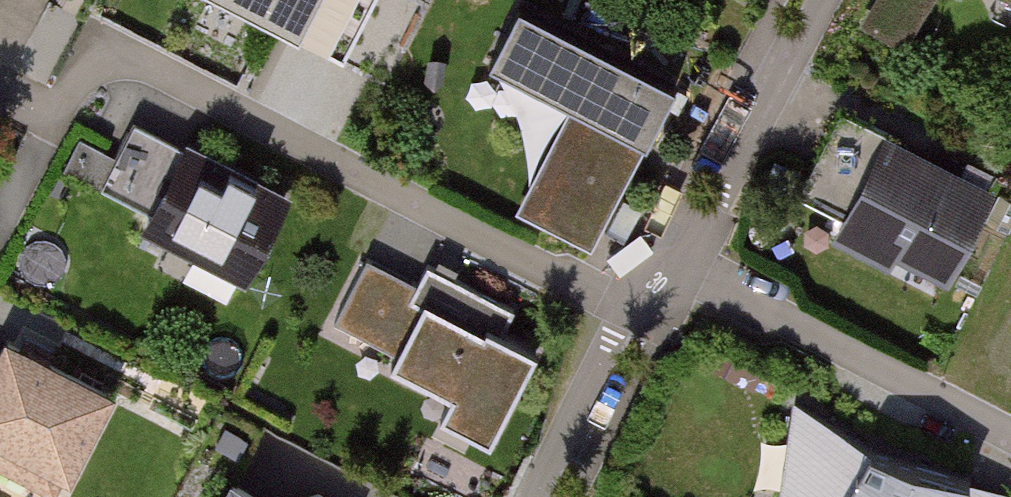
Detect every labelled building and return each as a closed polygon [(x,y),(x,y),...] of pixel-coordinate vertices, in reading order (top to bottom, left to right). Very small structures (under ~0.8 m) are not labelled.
[(335,67),(371,0),(206,0),(335,67)] [(671,89),(509,6),(478,66),(577,116),(523,220),(586,253),(671,89)] [(282,196),(127,114),(88,186),(139,213),(133,224),(237,279),(282,196)] [(989,193),(832,117),(784,213),(941,289),(989,193)] [(403,279),(358,257),(326,324),(387,353),(380,367),(438,395),(426,419),(477,443),(523,348),(502,337),(516,308),(414,258),(403,279)] [(42,496),(48,496),(102,394),(0,340),(0,475),(42,496)] [(789,400),(779,485),(765,496),(1006,496),(1009,491),(960,479),(789,400)] [(215,475),(204,496),(257,496),(215,475)]
